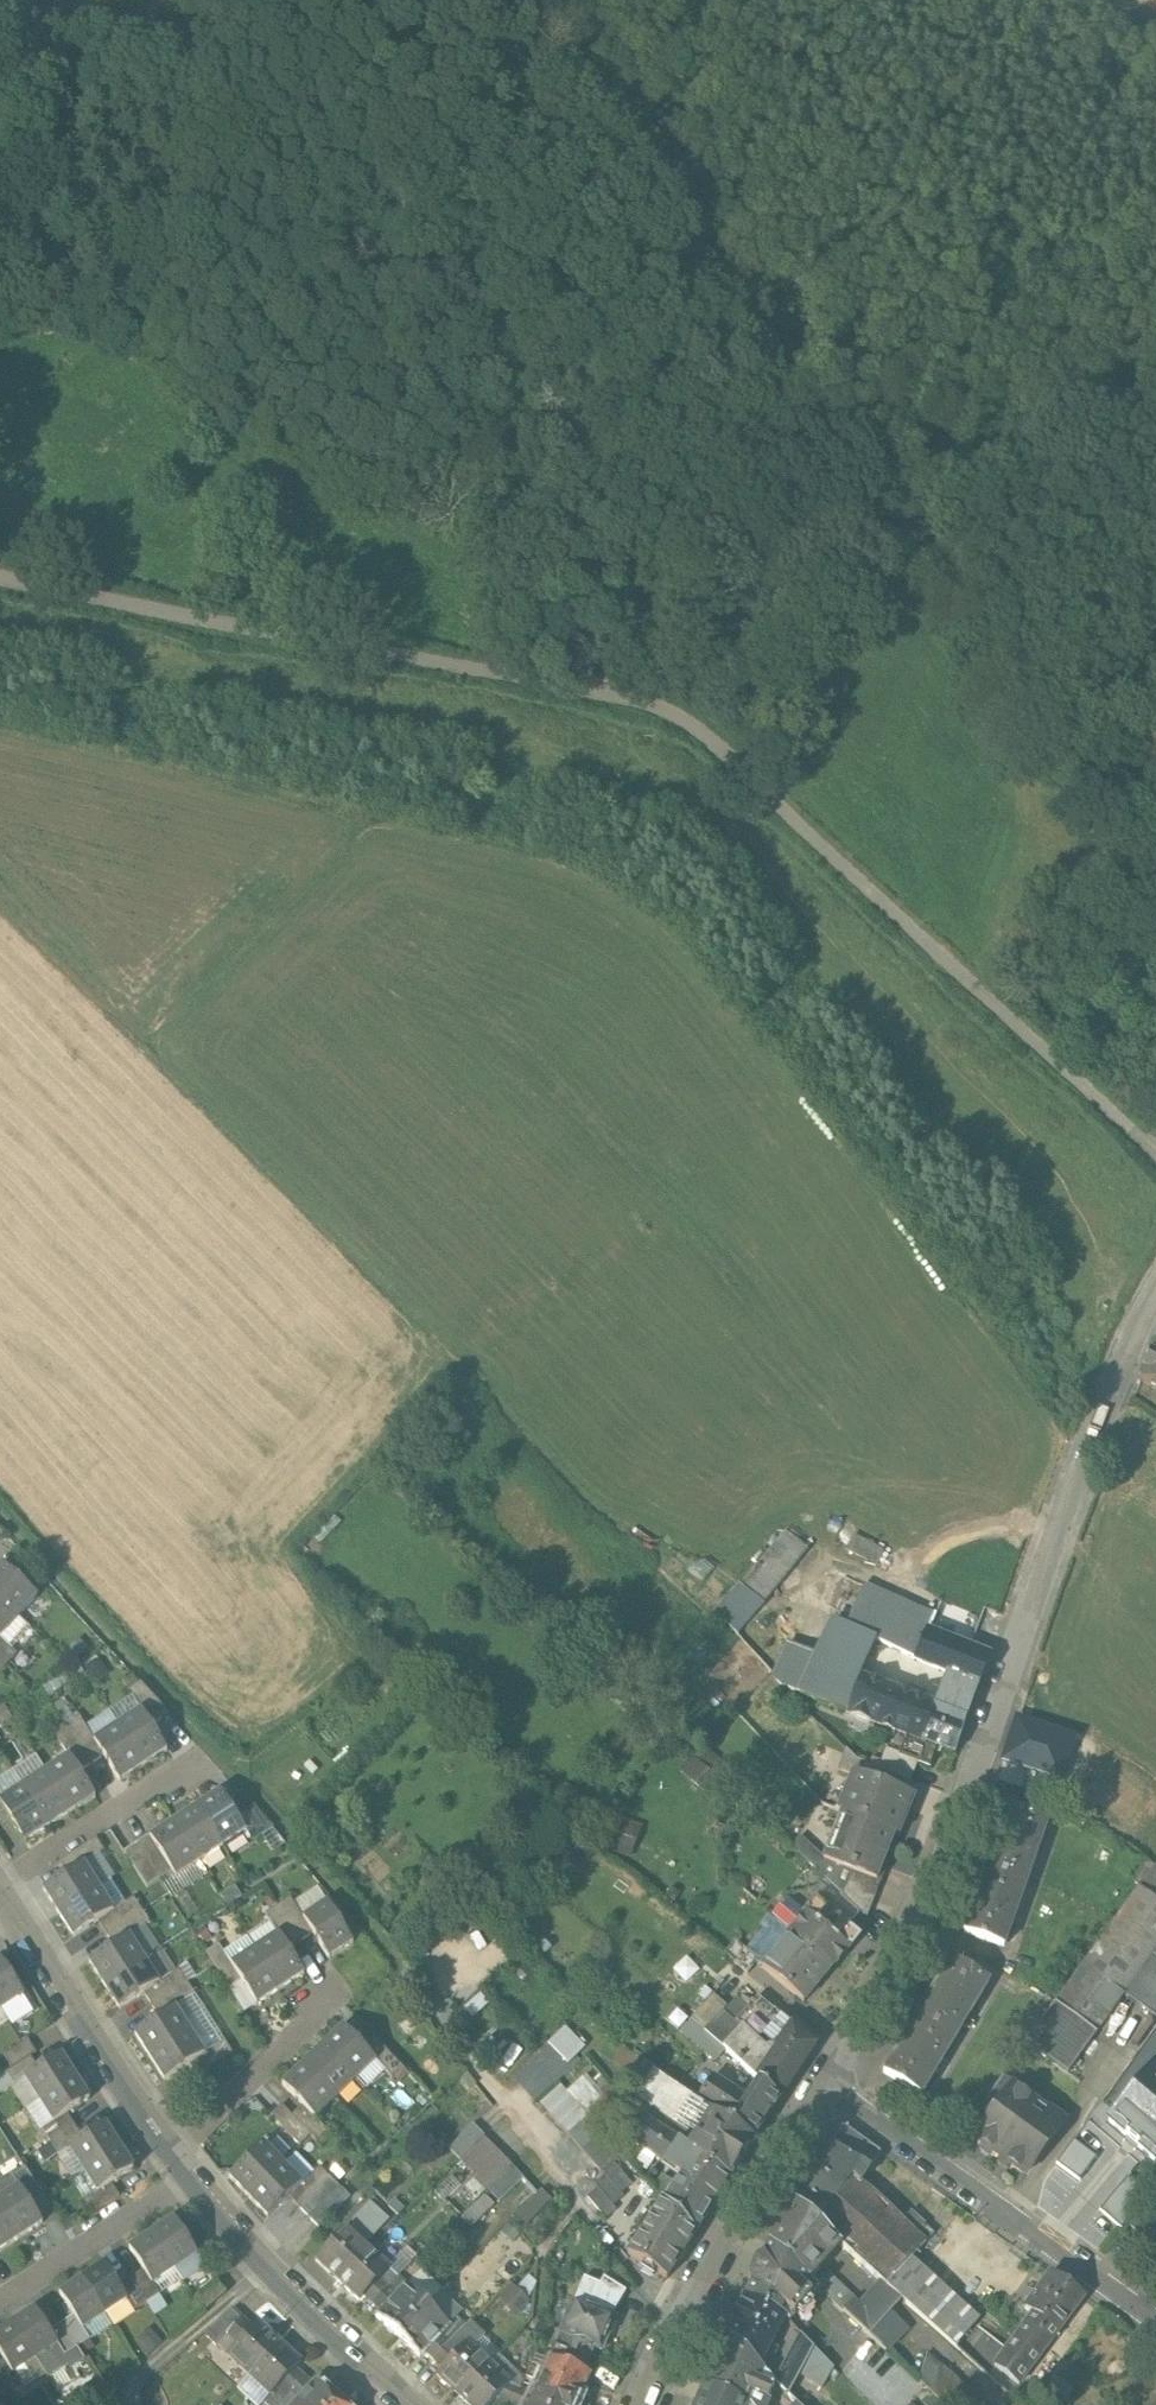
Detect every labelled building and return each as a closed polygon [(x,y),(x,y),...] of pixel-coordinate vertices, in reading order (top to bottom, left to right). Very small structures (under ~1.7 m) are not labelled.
[(1154,1346),(1140,1382),(1155,1388),(1155,1347),(1154,1346)] [(793,1526),(720,1608),(745,1631),(819,1548),(793,1526)] [(3,1564),(0,1567),(0,1600),(19,1617),(38,1596),(3,1564)] [(935,1615),(864,1583),(846,1626),(876,1639),(917,1660),(929,1632),(935,1615)] [(0,1600),(0,1638),(19,1617),(0,1600)] [(846,1626),(833,1620),(818,1654),(790,1642),(774,1677),(783,1686),(895,1730),(906,1735),(923,1740),(934,1709),(935,1706),(858,1677),(876,1639),(846,1626)] [(988,1656),(929,1632),(917,1660),(948,1673),(941,1689),(972,1702),(988,1656)] [(8,1665),(18,1654),(0,1638),(0,1658),(8,1665)] [(170,1715),(141,1683),(129,1691),(142,1711),(152,1727),(170,1715)] [(972,1702),(941,1689),(935,1706),(934,1709),(964,1721),(972,1702)] [(0,1710),(0,1727),(13,1719),(5,1707),(0,1710)] [(923,1740),(906,1735),(900,1754),(899,1756),(916,1762),(930,1766),(938,1746),(955,1752),(964,1721),(934,1709),(923,1740)] [(152,1727),(142,1711),(118,1726),(144,1766),(168,1751),(152,1727)] [(1073,1738),(1017,1719),(1004,1759),(1060,1778),(1073,1738)] [(95,1741),(82,1721),(69,1729),(92,1765),(104,1757),(94,1741),(95,1741)] [(95,1741),(94,1741),(104,1757),(120,1782),(144,1766),(118,1726),(95,1741)] [(92,1765),(69,1729),(57,1737),(70,1757),(80,1772),(92,1765)] [(900,1754),(885,1749),(879,1767),(908,1779),(916,1762),(899,1756),(900,1754)] [(70,1757),(46,1772),(72,1812),(96,1797),(80,1772),(70,1757)] [(727,1787),(694,1757),(681,1771),(714,1801),(727,1787)] [(46,1772),(23,1786),(49,1827),(72,1812),(46,1772)] [(895,1793),(856,1778),(842,1813),(848,1815),(894,1833),(898,1835),(912,1798),(895,1791),(895,1793)] [(9,1817),(25,1842),(49,1827),(23,1786),(0,1801),(0,1802),(9,1817)] [(221,1792),(197,1808),(223,1848),(246,1833),(247,1833),(229,1804),(221,1792)] [(272,1828),(243,1796),(229,1804),(247,1833),(246,1833),(251,1841),(272,1828)] [(9,1817),(0,1802),(0,1823),(9,1817)] [(1007,1806),(964,1930),(1004,1944),(1047,1820),(1007,1806)] [(223,1848),(197,1808),(174,1822),(200,1862),(223,1848)] [(642,1821),(613,1811),(600,1847),(629,1857),(642,1821)] [(894,1833),(848,1815),(838,1839),(833,1837),(824,1859),(875,1879),(894,1833)] [(151,1837),(150,1837),(172,1871),(176,1878),(200,1862),(174,1822),(151,1837)] [(172,1871),(150,1837),(151,1837),(149,1835),(137,1843),(160,1879),(172,1871)] [(96,1838),(61,1861),(68,1873),(84,1863),(104,1851),(96,1838)] [(160,1879),(137,1843),(125,1851),(148,1887),(160,1879)] [(68,1873),(44,1889),(59,1912),(99,1887),(84,1863),(68,1873)] [(1055,2003),(1096,2033),(1155,1951),(1155,1899),(1139,1886),(1055,2003)] [(99,1887),(59,1912),(74,1936),(99,1921),(114,1911),(114,1910),(99,1887)] [(235,1887),(221,1896),(228,1906),(242,1897),(235,1887)] [(863,1911),(841,1891),(829,1905),(852,1923),(863,1911)] [(114,1910),(114,1911),(99,1921),(106,1933),(142,1910),(134,1897),(114,1910)] [(829,1905),(827,1908),(815,1898),(806,1909),(808,1911),(791,1931),(832,1966),(835,1962),(837,1964),(847,1952),(845,1951),(848,1947),(851,1947),(861,1936),(850,1926),(852,1923),(829,1905)] [(304,1919),(291,1899),(279,1907),(301,1943),(314,1935),(304,1919)] [(354,1944),(328,1904),(304,1919),(314,1935),(329,1959),(354,1944)] [(301,1943),(279,1907),(266,1915),(279,1935),(289,1950),(301,1943)] [(142,1910),(106,1933),(114,1945),(130,1935),(150,1922),(142,1910)] [(832,1966),(791,1931),(772,1955),(777,1959),(768,1970),(763,1966),(761,1968),(802,2002),(822,1978),(818,1975),(825,1967),(829,1970),(832,1966)] [(114,1945),(89,1960),(104,1984),(145,1959),(130,1935),(114,1945)] [(289,1950),(279,1935),(255,1950),(281,1990),(305,1975),(293,1957),(289,1950)] [(757,1960),(733,1941),(724,1952),(747,1972),(757,1960)] [(232,1965),(219,1944),(207,1952),(229,1988),(242,1981),(232,1965)] [(281,1990),(255,1950),(232,1965),(242,1981),(257,2005),(281,1990)] [(1,1957),(0,1958),(0,2006),(1,2008),(24,1993),(1,1957)] [(953,1958),(885,2071),(921,2094),(990,1979),(953,1958)] [(145,1959),(104,1984),(120,2008),(144,1993),(160,1982),(145,1959)] [(160,1982),(144,1993),(152,2005),(188,1982),(180,1969),(160,1982)] [(188,1982),(152,2005),(159,2017),(175,2007),(196,1994),(188,1982)] [(714,1994),(692,2018),(705,2030),(722,2009),(725,2011),(730,2006),(714,1994)] [(752,2003),(741,1994),(730,2006),(725,2011),(735,2020),(752,2003)] [(817,2044),(759,1996),(752,2003),(735,2020),(725,2011),(722,2009),(705,2030),(708,2033),(760,2080),(779,2098),(817,2044)] [(159,2017),(135,2032),(150,2056),(190,2030),(175,2007),(159,2017)] [(692,2018),(678,2033),(694,2047),(708,2033),(705,2030),(692,2018)] [(571,2024),(555,2042),(576,2062),(593,2044),(571,2024)] [(364,2048),(344,2028),(323,2047),(356,2081),(376,2062),(377,2062),(364,2048)] [(190,2030),(150,2056),(165,2080),(190,2064),(205,2054),(190,2030)] [(29,2038),(4,2053),(12,2066),(31,2054),(37,2050),(29,2038)] [(404,2070),(374,2039),(364,2048),(377,2062),(376,2062),(393,2080),(404,2070)] [(205,2054),(190,2064),(197,2077),(233,2054),(225,2041),(205,2054)] [(356,2081),(323,2047),(303,2066),(336,2100),(356,2081)] [(39,2066),(25,2074),(26,2075),(40,2097),(76,2074),(61,2052),(39,2066)] [(31,2054),(12,2066),(7,2069),(15,2082),(26,2075),(25,2074),(39,2066),(31,2054)] [(677,2084),(668,2078),(667,2078),(646,2061),(634,2079),(645,2087),(638,2096),(698,2136),(714,2112),(696,2100),(692,2097),(694,2095),(677,2084)] [(336,2100),(303,2066),(283,2085),(303,2106),(316,2120),(316,2119),(336,2100)] [(1150,2070),(1108,2119),(1155,2160),(1155,2075),(1150,2070)] [(680,2080),(671,2073),(667,2078),(668,2078),(677,2084),(680,2080)] [(76,2074),(40,2097),(54,2120),(68,2111),(90,2097),(76,2074)] [(976,2137),(997,2152),(1036,2098),(1003,2074),(986,2097),(996,2105),(988,2115),(991,2117),(976,2137)] [(747,2098),(713,2075),(696,2100),(714,2112),(753,2138),(763,2123),(770,2112),(770,2111),(779,2098),(760,2080),(747,2098)] [(632,2183),(614,2162),(623,2154),(606,2134),(587,2112),(562,2084),(541,2102),(601,2173),(603,2171),(606,2175),(596,2184),(599,2188),(589,2196),(608,2219),(617,2210),(614,2207),(625,2197),(621,2193),(632,2183)] [(623,2120),(604,2098),(587,2112),(606,2134),(623,2120)] [(1036,2098),(997,2152),(1026,2173),(1065,2119),(1036,2098)] [(312,2136),(292,2116),(282,2105),(271,2115),(301,2146),(311,2136),(312,2136)] [(316,2120),(303,2106),(292,2116),(312,2136),(311,2136),(322,2147),(332,2137),(316,2119),(316,2120)] [(68,2111),(54,2120),(43,2127),(51,2139),(75,2124),(68,2111)] [(753,2138),(714,2112),(698,2136),(690,2148),(730,2175),(753,2138)] [(690,2148),(638,2113),(623,2134),(681,2174),(716,2198),(730,2175),(690,2148)] [(83,2136),(70,2144),(70,2145),(84,2167),(120,2144),(106,2122),(83,2136)] [(75,2124),(51,2139),(59,2152),(70,2145),(70,2144),(83,2136),(75,2124)] [(474,2126),(450,2147),(462,2160),(485,2137),(474,2126)] [(485,2137),(462,2160),(475,2173),(498,2150),(485,2137)] [(1097,2156),(1074,2138),(1057,2161),(1080,2179),(1097,2156)] [(852,2156),(827,2141),(820,2153),(844,2168),(851,2156),(852,2156)] [(264,2143),(230,2176),(249,2197),(284,2164),(264,2143)] [(120,2144),(84,2167),(98,2189),(99,2190),(112,2181),(134,2167),(120,2144)] [(844,2168),(820,2153),(792,2199),(841,2243),(882,2279),(888,2284),(889,2284),(911,2258),(934,2233),(924,2224),(926,2223),(912,2210),(904,2220),(861,2183),(871,2167),(851,2156),(844,2168)] [(500,2155),(482,2172),(494,2184),(512,2167),(500,2155)] [(284,2164),(249,2197),(268,2217),(289,2197),(303,2184),(284,2164)] [(41,2189),(25,2165),(13,2173),(20,2184),(29,2197),(41,2189)] [(494,2184),(489,2189),(500,2201),(523,2179),(512,2167),(494,2184)] [(320,2168),(303,2184),(289,2197),(299,2208),(330,2178),(320,2168)] [(681,2174),(665,2197),(697,2229),(716,2198),(681,2174)] [(1149,2194),(1127,2175),(1099,2208),(1122,2227),(1149,2194)] [(330,2178),(299,2208),(309,2219),(334,2195),(340,2189),(330,2178)] [(0,2197),(0,2202),(20,2234),(43,2220),(29,2197),(20,2184),(0,2197)] [(540,2190),(508,2222),(518,2231),(549,2199),(540,2190)] [(334,2195),(309,2219),(319,2229),(343,2206),(334,2195)] [(665,2197),(663,2196),(629,2253),(665,2278),(679,2258),(697,2229),(665,2197)] [(841,2243),(792,2199),(771,2243),(809,2278),(841,2243)] [(1129,2223),(1150,2241),(1155,2234),(1155,2209),(1147,2201),(1129,2223)] [(0,2202),(0,2247),(20,2234),(0,2202)] [(371,2206),(348,2230),(362,2243),(385,2219),(371,2206)] [(205,2265),(175,2217),(152,2232),(175,2267),(183,2279),(205,2265)] [(348,2230),(347,2229),(316,2259),(338,2280),(368,2249),(362,2243),(348,2230)] [(152,2232),(130,2246),(144,2269),(152,2282),(153,2282),(175,2267),(152,2232)] [(771,2243),(763,2260),(755,2261),(748,2277),(751,2284),(745,2296),(784,2315),(788,2317),(791,2320),(819,2287),(809,2278),(771,2243)] [(368,2249),(338,2280),(360,2301),(381,2279),(390,2269),(368,2249)] [(978,2320),(911,2258),(889,2284),(904,2298),(957,2346),(978,2320)] [(105,2262),(83,2276),(105,2312),(128,2298),(128,2297),(120,2284),(105,2262)] [(144,2269),(132,2276),(147,2301),(160,2293),(153,2282),(152,2282),(144,2269)] [(1029,2310),(991,2362),(1020,2383),(1083,2295),(1050,2272),(1025,2307),(1029,2310)] [(105,2312),(83,2276),(60,2290),(74,2313),(83,2326),(105,2312)] [(132,2276),(120,2284),(128,2297),(128,2298),(135,2309),(147,2301),(132,2276)] [(584,2276),(555,2343),(568,2349),(588,2358),(594,2345),(601,2347),(615,2317),(611,2315),(626,2290),(604,2277),(600,2283),(584,2276)] [(217,2279),(194,2298),(204,2309),(226,2291),(217,2279)] [(381,2279),(365,2295),(373,2303),(389,2287),(381,2279)] [(888,2284),(882,2279),(869,2295),(874,2300),(890,2313),(904,2298),(889,2284),(888,2284)] [(524,2312),(536,2296),(518,2282),(506,2299),(524,2312)] [(382,2311),(377,2317),(397,2336),(427,2305),(407,2286),(397,2296),(382,2311)] [(389,2287),(373,2303),(382,2311),(397,2296),(389,2287)] [(784,2315),(745,2296),(727,2332),(760,2364),(771,2342),(784,2315)] [(866,2309),(853,2298),(843,2309),(871,2335),(882,2323),(866,2309)] [(890,2313),(874,2300),(866,2309),(882,2323),(890,2313)] [(449,2344),(440,2335),(449,2326),(427,2305),(397,2336),(419,2357),(425,2351),(434,2359),(449,2344)] [(36,2306),(13,2320),(35,2356),(46,2372),(66,2359),(70,2365),(85,2356),(77,2345),(65,2353),(58,2342),(50,2328),(36,2306)] [(231,2309),(203,2333),(216,2345),(240,2318),(231,2309)] [(74,2313),(62,2320),(77,2345),(90,2337),(83,2326),(74,2313)] [(255,2324),(251,2328),(240,2318),(216,2345),(248,2375),(277,2344),(255,2324)] [(0,2328),(0,2350),(4,2357),(13,2370),(35,2356),(13,2320),(0,2328)] [(62,2320),(50,2328),(58,2342),(65,2353),(77,2345),(62,2320)] [(449,2344),(434,2359),(443,2368),(437,2374),(458,2394),(488,2364),(473,2349),(484,2337),(469,2323),(449,2344)] [(760,2364),(727,2332),(705,2382),(750,2402),(752,2398),(766,2404),(772,2390),(758,2384),(764,2369),(760,2364)] [(833,2366),(802,2335),(777,2382),(789,2394),(799,2374),(823,2386),(833,2366)] [(771,2342),(760,2364),(764,2369),(776,2345),(771,2342)] [(299,2364),(277,2344),(248,2375),(270,2395),(294,2369),(299,2364)] [(588,2358),(568,2349),(562,2362),(582,2371),(588,2358)] [(458,2394),(469,2404),(489,2404),(495,2399),(511,2404),(513,2404),(519,2389),(522,2380),(515,2377),(516,2374),(498,2353),(488,2364),(458,2394)] [(4,2357),(0,2360),(0,2377),(8,2389),(20,2381),(13,2370),(4,2357)] [(562,2362),(549,2357),(536,2386),(576,2404),(590,2375),(582,2371),(562,2362)] [(294,2369),(279,2385),(288,2393),(303,2377),(294,2369)] [(303,2377),(288,2393),(297,2401),(311,2385),(303,2377)] [(293,2404),(334,2404),(338,2401),(316,2381),(311,2385),(297,2401),(293,2404)] [(705,2382),(695,2404),(748,2404),(750,2402),(705,2382)] [(536,2386),(532,2395),(519,2389),(513,2404),(576,2404),(536,2386)]
